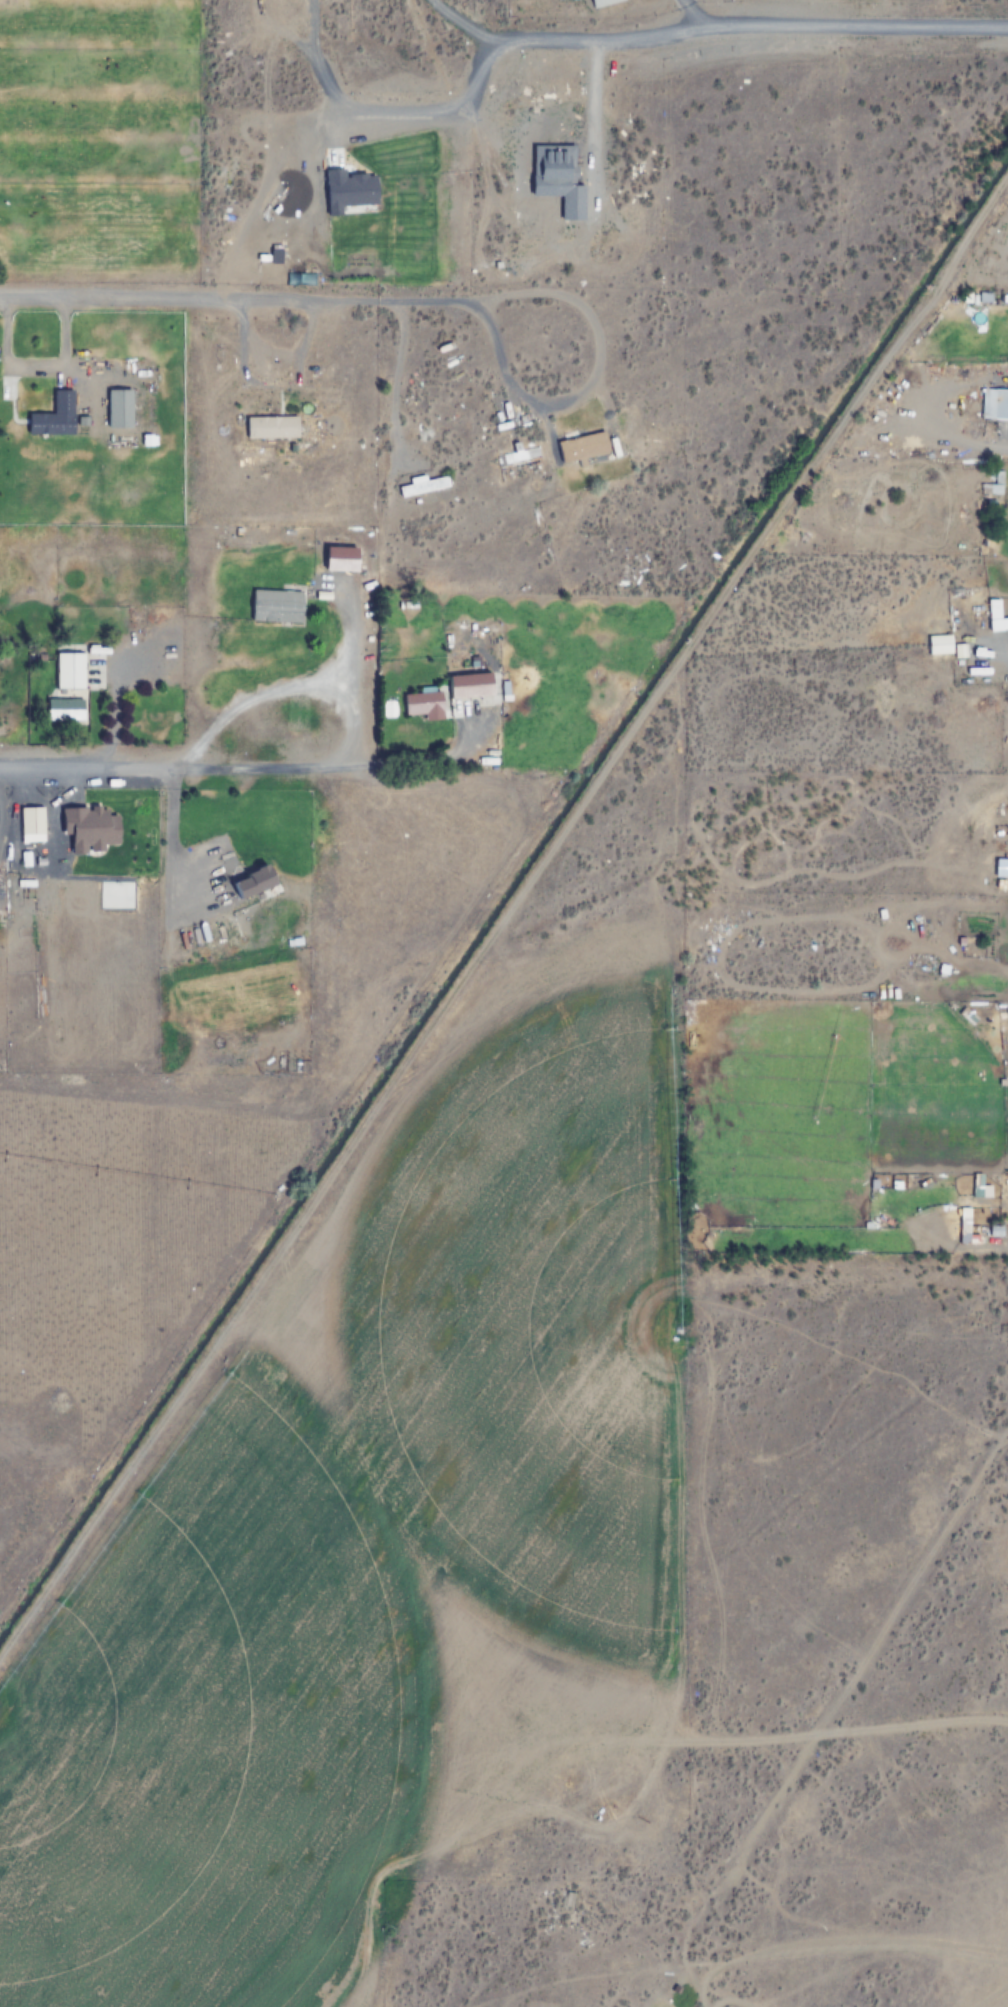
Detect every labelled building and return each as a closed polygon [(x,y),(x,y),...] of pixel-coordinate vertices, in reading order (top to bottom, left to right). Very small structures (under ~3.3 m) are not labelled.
[(593,9),(627,1),(627,0),(592,0),(593,9)] [(979,302),(990,304),(991,294),(980,293),(979,302)] [(106,389),(106,427),(131,427),(131,389),(106,389)] [(981,389),(981,420),(1007,420),(1007,389),(981,389)] [(74,434),(74,390),(53,390),(53,413),(28,414),(29,434),(74,434)] [(299,416),(245,416),(245,438),(299,438),(299,416)] [(610,453),(605,431),(557,441),(562,463),(610,453)] [(450,486),(447,476),(426,482),(425,475),(407,480),(409,486),(398,489),(400,498),(450,486)] [(325,571),(359,571),(359,547),(325,547),(325,571)] [(250,623),(302,623),(302,590),(250,590),(250,623)] [(1007,631),(1007,619),(1000,619),(1000,600),(987,600),(987,631),(1007,631)] [(928,656),(964,656),(964,646),(952,646),(952,636),(928,636),(928,656)] [(85,653),(54,653),(54,691),(85,691),(85,653)] [(449,698),(494,695),(492,673),(447,675),(449,698)] [(575,676),(566,675),(565,695),(573,696),(575,676)] [(442,713),(442,692),(404,693),(404,714),(442,713)] [(85,721),(85,698),(48,698),(48,721),(85,721)] [(230,883),(239,903),(280,884),(270,864),(230,883)] [(1007,882),(997,880),(996,888),(1006,890),(1007,882)] [(1002,1228),(992,1229),(992,1237),(1002,1236),(1002,1228)]
